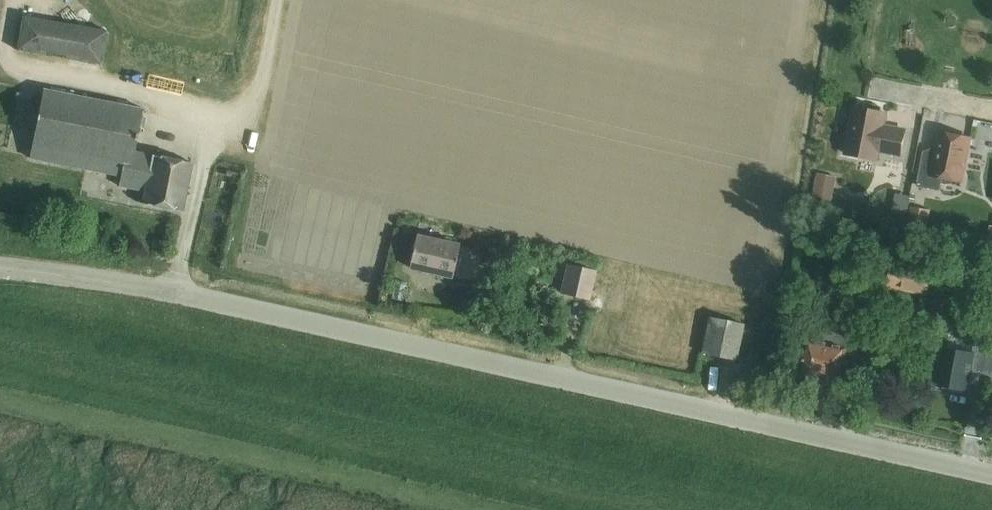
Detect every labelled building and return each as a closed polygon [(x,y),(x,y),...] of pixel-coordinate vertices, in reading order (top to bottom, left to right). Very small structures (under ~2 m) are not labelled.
[(12,49),(71,58),(65,98),(144,110),(150,70),(130,67),(140,0),(19,0),(12,49)] [(880,151),(901,156),(906,130),(885,126),(887,114),(855,108),(846,154),(878,160),(880,151)] [(936,154),(925,152),(918,187),(941,191),(943,180),(962,183),(971,138),(940,132),(936,154)] [(814,194),(813,199),(831,203),(832,198),(837,176),(818,173),(814,194)] [(911,208),(909,224),(928,227),(930,211),(911,208)] [(409,268),(431,273),(452,278),(454,269),(457,270),(460,255),(457,255),(459,246),(416,237),(409,268)] [(888,288),(929,296),(935,267),(893,260),(888,288)] [(567,266),(561,293),(588,300),(595,272),(567,266)] [(736,360),(744,324),(708,317),(701,353),(736,360)] [(848,331),(835,329),(812,324),(809,339),(808,338),(802,371),(805,372),(808,376),(815,377),(819,374),(841,379),(847,346),(845,345),(848,331)] [(944,348),(938,385),(954,388),(953,390),(963,393),(963,390),(969,392),(973,368),(985,370),(989,345),(975,343),(973,353),(945,348),(944,348)]
